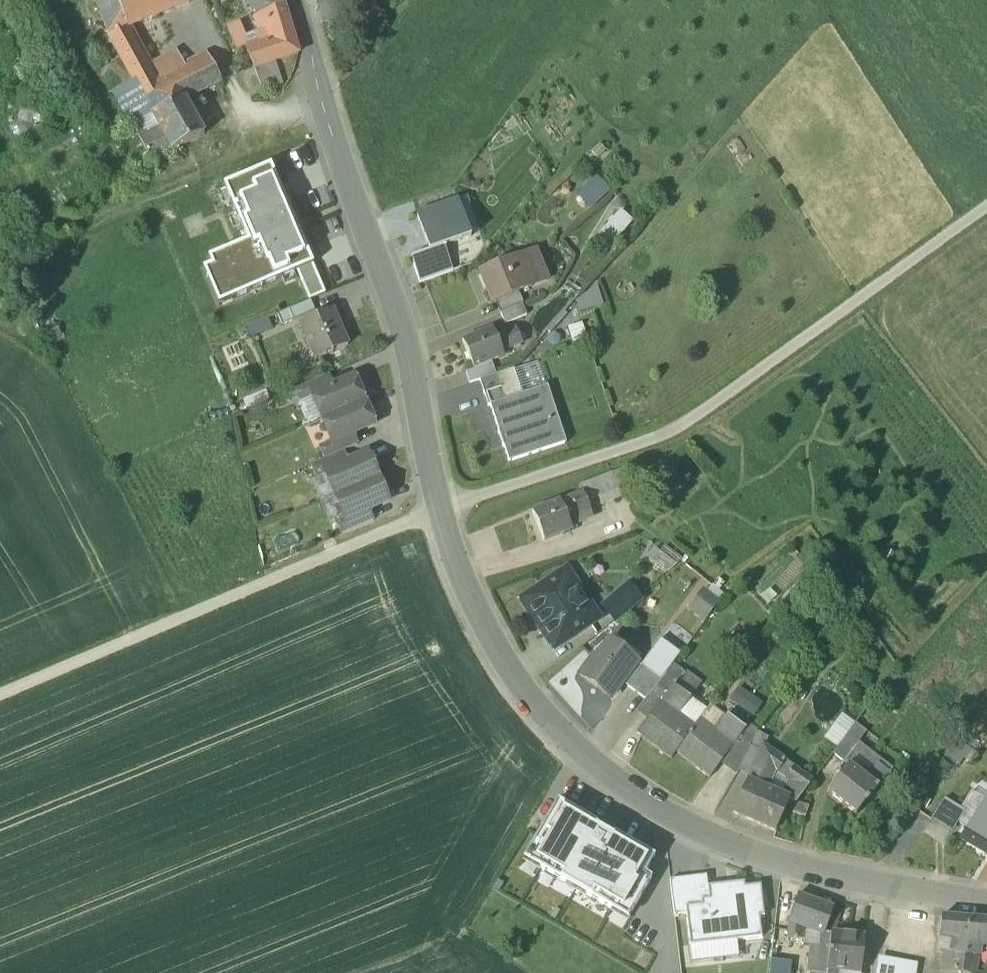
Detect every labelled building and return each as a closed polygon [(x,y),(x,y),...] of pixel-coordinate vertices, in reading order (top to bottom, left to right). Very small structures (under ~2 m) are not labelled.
[(109,37),(126,28),(115,0),(94,0),(109,37)] [(126,28),(158,15),(152,0),(115,0),(126,28)] [(158,15),(190,3),(189,0),(152,0),(158,15)] [(254,18),(284,6),(281,0),(247,0),(254,18)] [(321,24),(348,16),(343,0),(314,0),(321,24)] [(284,6),(254,18),(260,33),(288,21),(284,6)] [(252,49),(239,23),(232,26),(245,51),(252,49)] [(157,84),(126,28),(110,37),(135,83),(152,115),(153,115),(184,98),(185,101),(207,90),(195,65),(157,84)] [(252,49),(245,51),(255,68),(298,54),(293,36),(252,49)] [(221,83),(208,58),(195,65),(207,90),(221,83)] [(135,83),(114,94),(132,126),(152,115),(135,83)] [(184,98),(153,115),(159,126),(138,137),(152,162),(204,135),(185,101),(184,98)] [(313,265),(271,166),(224,186),(248,242),(198,263),(217,307),(298,272),(313,265)] [(577,193),(591,208),(611,190),(597,175),(577,193)] [(472,237),(458,202),(418,218),(432,253),(445,248),(472,237)] [(621,212),(600,235),(611,245),(632,222),(621,212)] [(420,284),(454,273),(445,248),(432,253),(411,259),(420,284)] [(526,255),(479,274),(491,304),(518,293),(532,288),(525,269),(532,267),(526,255)] [(326,294),(313,265),(298,272),(311,301),(326,294)] [(576,298),(581,312),(604,303),(599,289),(576,298)] [(518,293),(495,303),(500,314),(522,305),(523,305),(518,293)] [(311,301),(278,315),(282,326),(315,312),(311,301)] [(522,305),(501,314),(505,325),(527,316),(522,305)] [(335,326),(329,312),(318,317),(315,318),(300,325),(306,338),(305,339),(309,349),(314,347),(319,359),(330,353),(330,354),(333,353),(333,352),(348,346),(343,334),(344,334),(340,324),(335,326)] [(498,326),(491,329),(495,339),(502,336),(498,326)] [(491,329),(462,342),(474,369),(503,357),(501,352),(495,339),(491,329)] [(502,336),(495,339),(501,352),(521,344),(515,331),(502,336)] [(492,364),(466,373),(470,384),(480,381),(496,375),(492,364)] [(496,375),(480,381),(488,407),(490,406),(522,395),(514,370),(496,375)] [(328,376),(295,390),(300,403),(312,398),(312,396),(332,387),(328,376)] [(332,387),(312,396),(312,398),(322,420),(365,401),(355,378),(332,387)] [(522,395),(490,406),(499,432),(498,433),(503,448),(504,447),(509,463),(567,444),(548,386),(522,395)] [(365,401),(322,420),(331,442),(332,443),(353,434),(375,425),(365,401)] [(353,434),(332,443),(331,442),(319,447),(324,460),(344,451),(357,445),(353,434)] [(324,460),(311,466),(316,478),(326,474),(325,472),(349,462),(344,451),(324,460)] [(349,462),(325,472),(326,474),(335,496),(378,478),(368,454),(349,462)] [(611,473),(579,486),(582,493),(583,493),(588,506),(592,504),(590,500),(598,497),(601,505),(620,497),(611,473)] [(378,478),(335,496),(345,518),(345,520),(369,510),(388,501),(378,478)] [(582,493),(560,502),(568,522),(591,513),(588,506),(583,493),(582,493)] [(560,501),(532,512),(544,542),(572,531),(568,522),(560,502),(560,501)] [(369,510),(345,520),(345,518),(335,522),(341,535),(374,521),(369,510)] [(566,570),(521,601),(554,649),(599,619),(566,570)] [(612,624),(641,598),(627,583),(598,608),(612,624)] [(688,609),(704,621),(718,601),(702,590),(688,609)] [(610,642),(597,660),(594,657),(580,676),(597,689),(598,689),(611,699),(622,684),(638,663),(610,642)] [(661,680),(638,663),(622,684),(646,701),(661,680)] [(657,688),(666,695),(672,686),(683,672),(674,665),(657,688)] [(652,713),(637,734),(671,759),(676,753),(695,727),(679,715),(690,699),(672,686),(666,695),(652,713)] [(657,688),(643,707),(652,713),(666,695),(657,688)] [(746,730),(725,758),(740,769),(757,732),(731,712),(728,717),(746,730)] [(716,733),(699,721),(695,727),(676,753),(710,779),(725,758),(746,730),(728,717),(716,733)] [(855,724),(833,755),(844,763),(858,745),(867,733),(855,724)] [(892,772),(858,745),(844,763),(848,766),(849,765),(879,789),(892,772)] [(786,762),(763,746),(763,747),(761,752),(756,763),(779,773),(781,775),(786,762)] [(795,768),(786,762),(781,775),(789,781),(793,769),(794,770),(795,768)] [(756,763),(747,782),(769,792),(779,773),(756,763)] [(879,789),(849,765),(848,766),(827,793),(856,816),(865,804),(866,805),(879,789)] [(794,770),(793,769),(789,781),(794,784),(794,788),(787,799),(788,800),(789,802),(796,805),(797,804),(812,783),(794,770)] [(769,792),(747,782),(733,813),(775,832),(785,811),(789,802),(788,800),(769,792)] [(986,838),(986,797),(969,827),(986,838)] [(944,798),(932,820),(953,832),(965,809),(944,798)] [(796,805),(789,802),(785,811),(805,819),(809,807),(797,804),(796,805)] [(653,858),(556,803),(526,855),(543,865),(540,869),(565,883),(567,879),(588,891),(586,894),(612,909),(614,905),(630,914),(650,880),(643,876),(653,858)] [(986,855),(986,838),(969,827),(961,839),(986,855)] [(687,915),(691,947),(767,938),(760,886),(746,888),(745,884),(728,886),(728,890),(708,893),(706,877),(671,881),(676,917),(687,915)] [(833,909),(798,895),(789,922),(803,927),(825,935),(833,909)] [(986,921),(941,917),(939,938),(957,941),(956,942),(975,944),(976,937),(982,938),(986,921)] [(803,927),(789,922),(788,939),(801,940),(803,927)] [(831,935),(829,948),(827,969),(837,971),(838,971),(854,972),(861,972),(864,938),(862,938),(863,933),(848,931),(848,937),(831,935)] [(944,939),(939,972),(951,972),(956,942),(956,941),(944,939)] [(975,944),(956,942),(951,972),(972,972),(975,944)] [(813,946),(810,972),(827,972),(827,969),(829,948),(813,946)] [(791,960),(770,960),(770,972),(791,972),(791,960)] [(917,967),(878,961),(876,972),(916,972),(917,967)]
